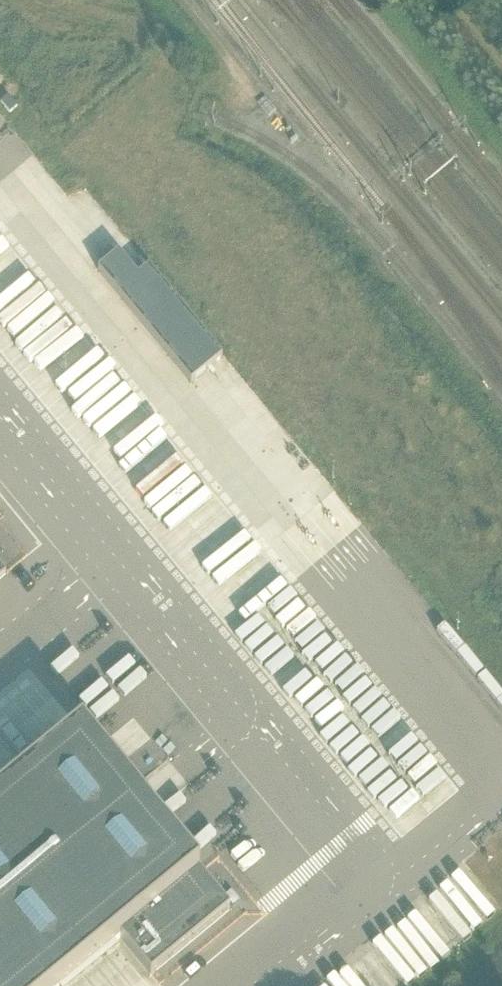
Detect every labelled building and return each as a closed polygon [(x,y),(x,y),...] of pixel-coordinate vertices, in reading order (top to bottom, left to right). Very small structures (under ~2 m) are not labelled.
[(8,96),(1,102),(10,113),(17,107),(8,96)] [(118,254),(98,271),(101,274),(122,300),(191,384),(222,358),(151,272),(148,268),(138,277),(118,254)] [(120,940),(125,946),(150,976),(152,975),(227,913),(230,911),(81,731),(0,798),(0,985),(64,985),(120,940)] [(449,953),(442,945),(436,951),(433,948),(441,941),(432,932),(419,944),(414,938),(388,961),(395,969),(382,981),(387,985),(412,985),(449,953)]
